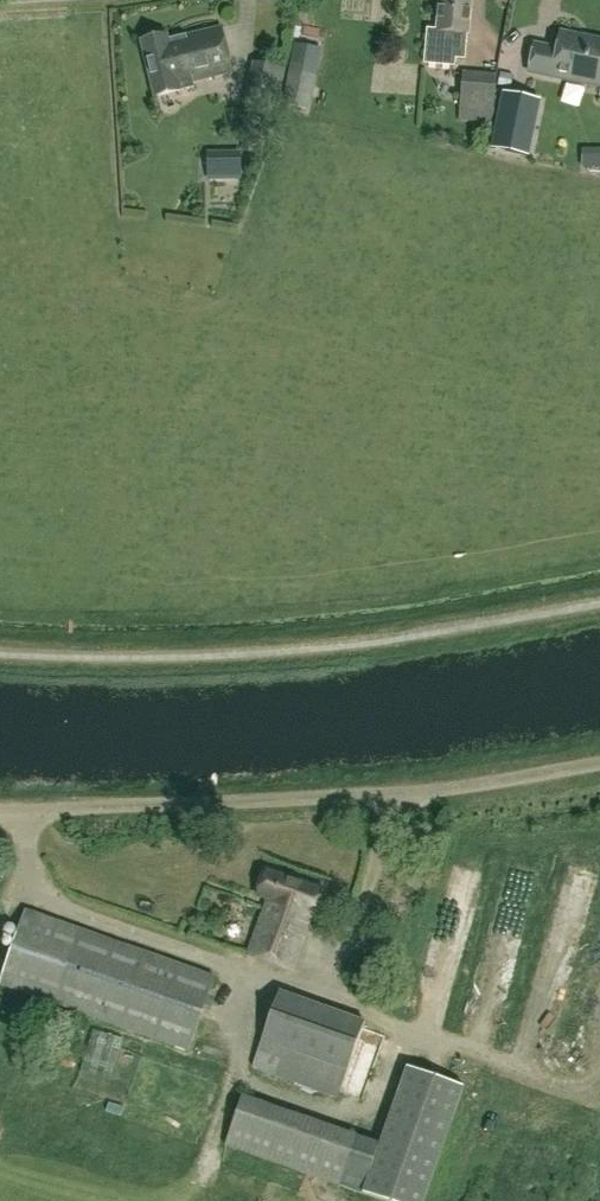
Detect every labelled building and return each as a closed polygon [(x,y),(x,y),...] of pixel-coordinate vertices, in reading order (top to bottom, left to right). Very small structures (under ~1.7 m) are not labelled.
[(472,0),(440,0),(438,30),(428,29),(425,64),(455,66),(456,58),(465,59),(467,34),(469,34),(472,0)] [(168,41),(167,36),(167,35),(141,42),(154,98),(193,88),(192,82),(232,72),(221,28),(168,41)] [(560,34),(557,51),(534,46),(529,70),(599,83),(599,41),(560,34)] [(282,70),(256,63),(246,100),(272,107),(282,70)] [(311,64),(310,98),(329,98),(330,65),(311,64)] [(460,111),(494,114),(498,75),(463,71),(460,111)] [(514,76),(501,74),(498,85),(511,88),(514,76)] [(529,156),(541,101),(503,93),(492,149),(529,156)] [(314,918),(324,891),(265,871),(257,896),(265,899),(245,957),(293,973),(312,918),(314,918)] [(215,977),(35,914),(10,987),(190,1051),(215,977)] [(365,1022),(280,991),(253,1066),(338,1097),(365,1022)] [(79,1078),(107,1086),(119,1044),(92,1036),(79,1078)] [(407,1067),(363,1193),(384,1200),(424,1200),(464,1087),(407,1067)] [(563,1144),(566,1120),(556,1119),(553,1142),(563,1144)]
